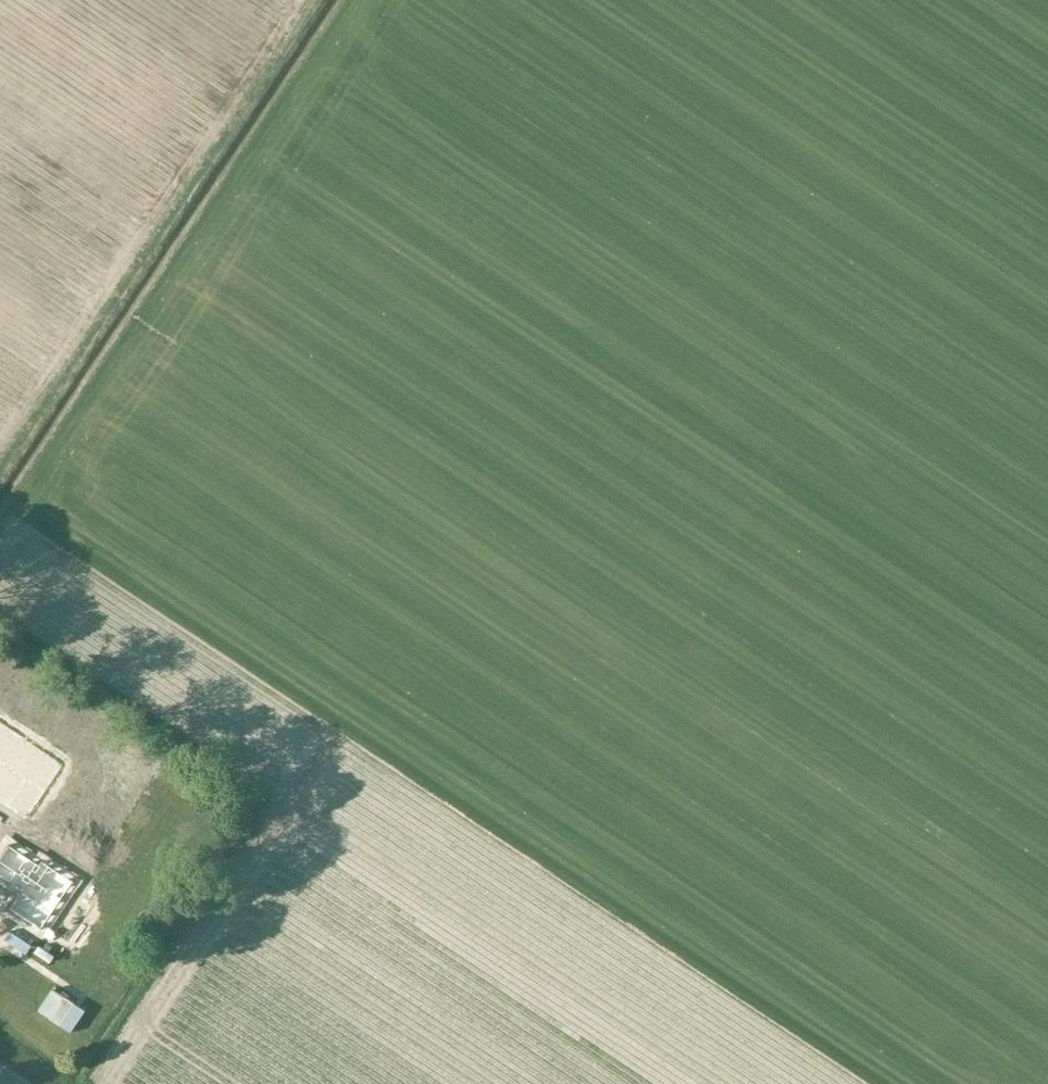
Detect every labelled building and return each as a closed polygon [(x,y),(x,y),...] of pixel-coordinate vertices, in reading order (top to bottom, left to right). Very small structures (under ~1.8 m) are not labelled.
[(24,789),(6,815),(25,828),(62,774),(0,733),(0,772),(24,789)] [(0,867),(0,879),(25,896),(14,912),(45,933),(78,884),(46,863),(43,868),(13,848),(0,867)]
